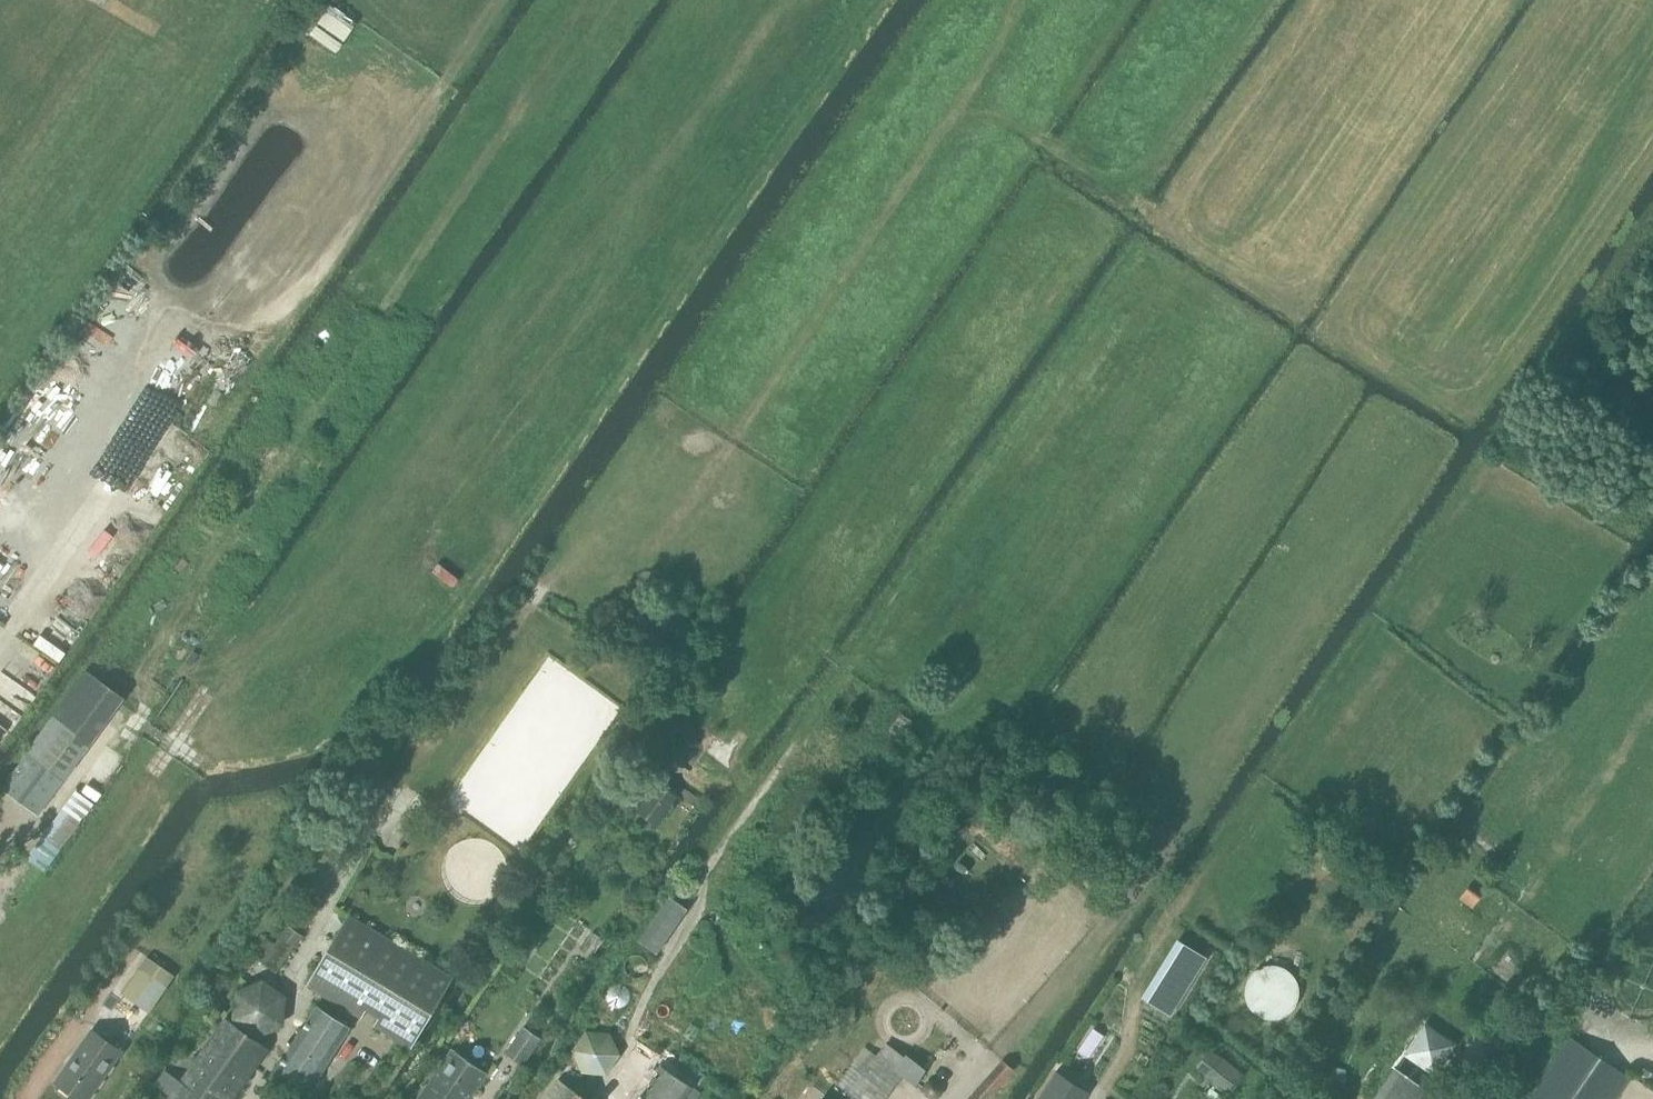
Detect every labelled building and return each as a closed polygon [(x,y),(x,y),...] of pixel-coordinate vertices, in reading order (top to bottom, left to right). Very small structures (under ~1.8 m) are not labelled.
[(325,0),(316,0),(298,26),(337,53),(358,23),(325,0)] [(41,813),(125,697),(86,669),(28,748),(32,751),(6,788),(41,813)] [(658,782),(637,812),(658,826),(678,796),(658,782)] [(44,838),(40,835),(25,856),(47,871),(93,805),(75,793),(44,838)] [(659,954),(690,908),(670,895),(639,941),(659,954)] [(366,1010),(380,1017),(376,1023),(412,1043),(451,976),(349,916),(308,983),(363,1015),(366,1010)] [(276,944),(267,938),(254,956),(278,973),(304,936),(289,925),(276,944)] [(1169,1012),(1204,957),(1183,943),(1147,998),(1169,1012)] [(108,1000),(121,1009),(129,998),(150,1013),(177,976),(148,955),(121,993),(116,990),(108,1000)] [(1250,978),(1248,982),(1246,986),(1246,991),(1246,996),(1247,1000),(1249,1005),(1251,1009),(1254,1012),(1258,1015),(1262,1017),(1267,1019),(1271,1020),(1276,1020),(1281,1019),(1285,1017),(1289,1015),(1293,1011),(1296,1008),(1298,1004),(1300,999),(1300,995),(1300,990),(1300,985),(1298,981),(1296,977),(1293,973),(1290,970),(1286,968),(1282,966),(1277,965),(1273,965),(1268,965),(1264,966),(1259,968),(1256,971),(1252,974),(1250,978)] [(264,980),(238,991),(236,1019),(258,1036),(283,1025),(287,996),(264,980)] [(351,1028),(318,1007),(272,1078),(305,1098),(351,1028)] [(173,1096),(171,1098),(233,1098),(267,1050),(226,1021),(185,1079),(181,1077),(178,1080),(167,1072),(157,1085),(173,1096)] [(1404,1054),(1435,1076),(1458,1044),(1426,1022),(1404,1054)] [(524,1065),(543,1037),(525,1025),(506,1053),(524,1065)] [(93,1030),(57,1082),(80,1098),(89,1098),(123,1051),(93,1030)] [(586,1030),(572,1050),(583,1073),(607,1075),(622,1055),(612,1032),(586,1030)] [(1627,1078),(1570,1040),(1530,1098),(1614,1098),(1627,1078)] [(488,1071),(453,1047),(418,1098),(469,1098),(488,1071)] [(857,1058),(838,1084),(858,1098),(887,1098),(904,1076),(872,1052),(864,1063),(857,1058)] [(1205,1075),(1230,1093),(1245,1074),(1220,1055),(1205,1075)] [(1014,1067),(1004,1058),(968,1098),(987,1098),(1014,1067)] [(662,1066),(640,1098),(685,1098),(694,1087),(662,1066)] [(1396,1070),(1375,1098),(1437,1098),(1396,1070)] [(1087,1091),(1057,1072),(1041,1098),(1082,1098),(1087,1091)] [(927,1096),(931,1098),(932,1098),(937,1098),(940,1098),(943,1095),(945,1091),(944,1086),(942,1082),(938,1079),(934,1079),(929,1080),(926,1083),(924,1088),(925,1093),(927,1096)] [(558,1080),(545,1098),(586,1098),(558,1080)] [(828,1089),(821,1098),(842,1098),(828,1089)]
